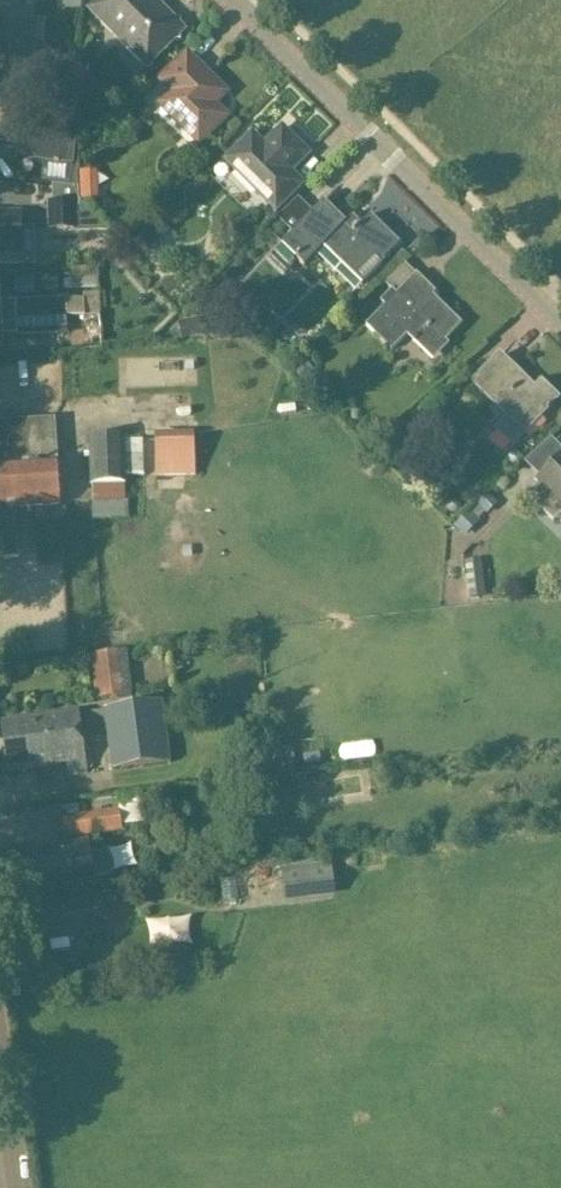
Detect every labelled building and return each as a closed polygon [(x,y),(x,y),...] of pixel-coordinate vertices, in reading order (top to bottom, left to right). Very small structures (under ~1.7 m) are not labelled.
[(36,64),(39,43),(30,42),(35,1),(31,0),(0,0),(0,59),(36,64)] [(60,9),(82,8),(82,0),(60,0),(60,9)] [(91,10),(102,22),(148,68),(174,41),(181,41),(182,20),(167,20),(154,7),(157,4),(153,0),(101,0),(91,10)] [(161,83),(173,95),(161,106),(200,145),(227,119),(215,106),(227,95),(189,56),(161,83)] [(40,58),(37,79),(44,79),(44,83),(71,83),(73,62),(40,58)] [(73,64),(71,78),(87,80),(89,66),(73,64)] [(24,97),(0,95),(0,141),(18,144),(24,97)] [(277,210),(302,185),(290,172),(308,154),(283,128),(265,147),(253,135),(227,161),(277,210)] [(32,130),(29,162),(75,166),(78,135),(32,130)] [(84,171),(85,199),(100,198),(98,170),(84,171)] [(47,201),(48,232),(80,231),(79,215),(95,215),(80,201),(80,187),(54,185),(54,201),(47,201)] [(295,233),(272,257),(287,271),(298,260),(305,266),(323,247),(332,256),(363,286),(386,262),(385,261),(392,253),(401,244),(371,215),(362,225),(353,216),(347,223),(324,202),(314,212),(295,233)] [(0,214),(0,258),(23,258),(22,213),(0,214)] [(385,307),(366,326),(392,352),(424,319),(447,342),(463,324),(423,285),(426,282),(417,274),(398,294),(393,290),(381,302),(385,307)] [(67,316),(66,299),(66,298),(16,300),(16,302),(0,303),(0,295),(0,319),(67,316)] [(0,319),(0,349),(2,348),(2,335),(18,335),(18,337),(68,335),(67,316),(0,319)] [(536,390),(500,355),(473,383),(509,418),(496,431),(513,447),(559,399),(543,383),(536,390)] [(19,559),(16,508),(59,506),(56,463),(59,463),(56,419),(0,423),(0,560),(19,559)] [(155,432),(156,476),(196,476),(195,432),(155,432)] [(145,477),(144,440),(126,441),(126,435),(90,436),(91,486),(93,486),(94,520),(130,519),(129,502),(126,502),(125,485),(127,485),(127,477),(145,477)] [(529,498),(548,516),(560,504),(560,505),(560,465),(544,482),(529,498)] [(455,528),(466,538),(481,521),(487,514),(478,506),(471,513),(469,512),(455,528)] [(81,679),(66,681),(69,701),(133,693),(128,653),(78,660),(81,679)] [(112,770),(171,763),(164,701),(104,708),(112,770)] [(87,776),(85,763),(78,713),(3,723),(9,773),(68,765),(70,778),(87,776)] [(85,814),(88,836),(123,831),(120,809),(85,814)] [(94,879),(93,878),(114,875),(110,850),(89,853),(88,844),(35,852),(39,882),(56,879),(57,885),(94,879)] [(286,905),(337,897),(331,862),(280,870),(286,905)] [(106,933),(101,898),(100,889),(67,894),(69,903),(43,907),(48,941),(50,941),(52,953),(72,950),(70,938),(106,933)]
